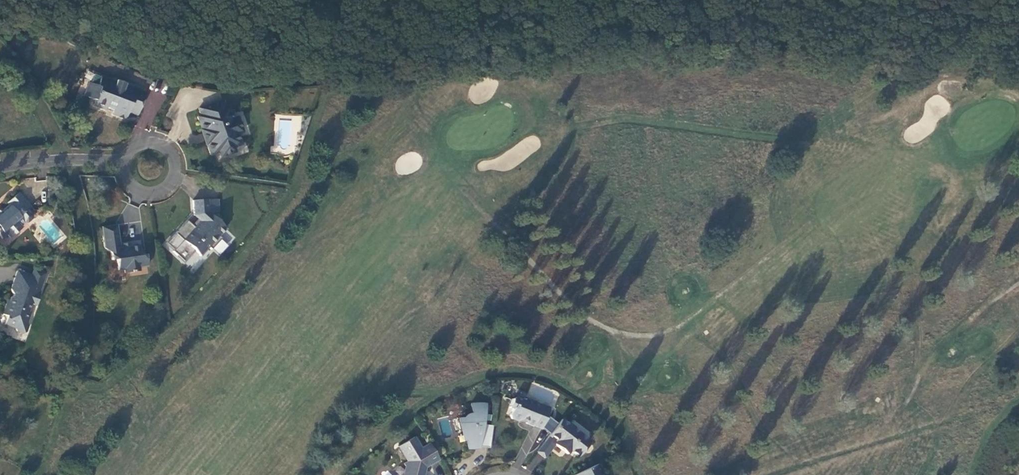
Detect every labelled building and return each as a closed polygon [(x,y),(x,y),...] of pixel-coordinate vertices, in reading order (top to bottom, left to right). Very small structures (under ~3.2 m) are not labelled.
[(128,112),(137,116),(146,92),(116,81),(115,82),(101,77),(95,75),(92,84),(89,83),(84,96),(94,100),(92,105),(105,110),(106,108),(113,111),(112,114),(125,119),(128,112)] [(206,144),(210,154),(218,152),(219,156),(234,151),(232,147),(240,144),(237,134),(242,132),(237,117),(232,119),(227,106),(224,107),(222,100),(198,108),(200,115),(197,117),(201,129),(201,130),(206,144)] [(19,193),(6,203),(8,205),(2,210),(2,211),(0,214),(0,237),(2,239),(7,235),(10,238),(23,227),(21,225),(25,223),(28,223),(33,219),(33,216),(28,210),(31,207),(19,193)] [(218,236),(226,228),(220,223),(220,219),(216,219),(208,212),(208,200),(208,199),(193,200),(194,216),(200,221),(199,222),(195,227),(183,240),(194,250),(194,251),(193,251),(193,252),(193,253),(193,254),(193,255),(194,255),(194,256),(195,256),(195,257),(196,257),(197,257),(198,257),(199,257),(200,257),(200,256),(210,245),(214,245),(219,240),(218,236)] [(217,199),(208,200),(208,212),(218,211),(217,199)] [(120,248),(117,225),(101,227),(105,249),(110,253),(111,260),(116,259),(118,270),(124,269),(125,273),(140,271),(139,267),(147,266),(146,254),(141,255),(139,245),(129,246),(129,245),(122,246),(123,247),(120,248)] [(220,255),(229,246),(223,239),(213,248),(220,255)] [(34,268),(31,275),(43,279),(46,273),(34,268)] [(36,306),(40,295),(38,294),(43,279),(31,275),(17,271),(10,290),(13,295),(12,296),(10,297),(7,305),(5,304),(2,314),(7,316),(4,325),(15,329),(17,331),(23,334),(26,332),(28,325),(27,322),(30,313),(28,312),(31,304),(36,306)] [(524,401),(515,398),(512,399),(509,407),(512,409),(510,416),(511,419),(518,422),(523,419),(527,421),(526,423),(541,429),(550,408),(541,404),(541,405),(525,399),(524,401)] [(482,424),(485,405),(483,404),(481,404),(480,404),(478,404),(476,404),(475,404),(473,404),(471,404),(470,404),(471,413),(471,414),(470,414),(469,415),(468,415),(467,416),(466,416),(465,416),(465,417),(464,417),(464,418),(463,418),(463,419),(457,420),(460,432),(463,431),(464,440),(465,440),(467,449),(475,449),(475,444),(479,444),(478,446),(489,448),(492,426),(482,424)] [(555,445),(567,454),(570,451),(578,457),(589,441),(561,419),(544,442),(552,448),(555,445)] [(423,469),(439,460),(429,443),(421,448),(414,437),(399,446),(408,461),(403,463),(407,470),(402,474),(421,474),(425,471),(423,469)] [(544,458),(552,448),(544,442),(536,452),(544,458)] [(602,473),(598,464),(574,474),(601,474),(602,473)]
